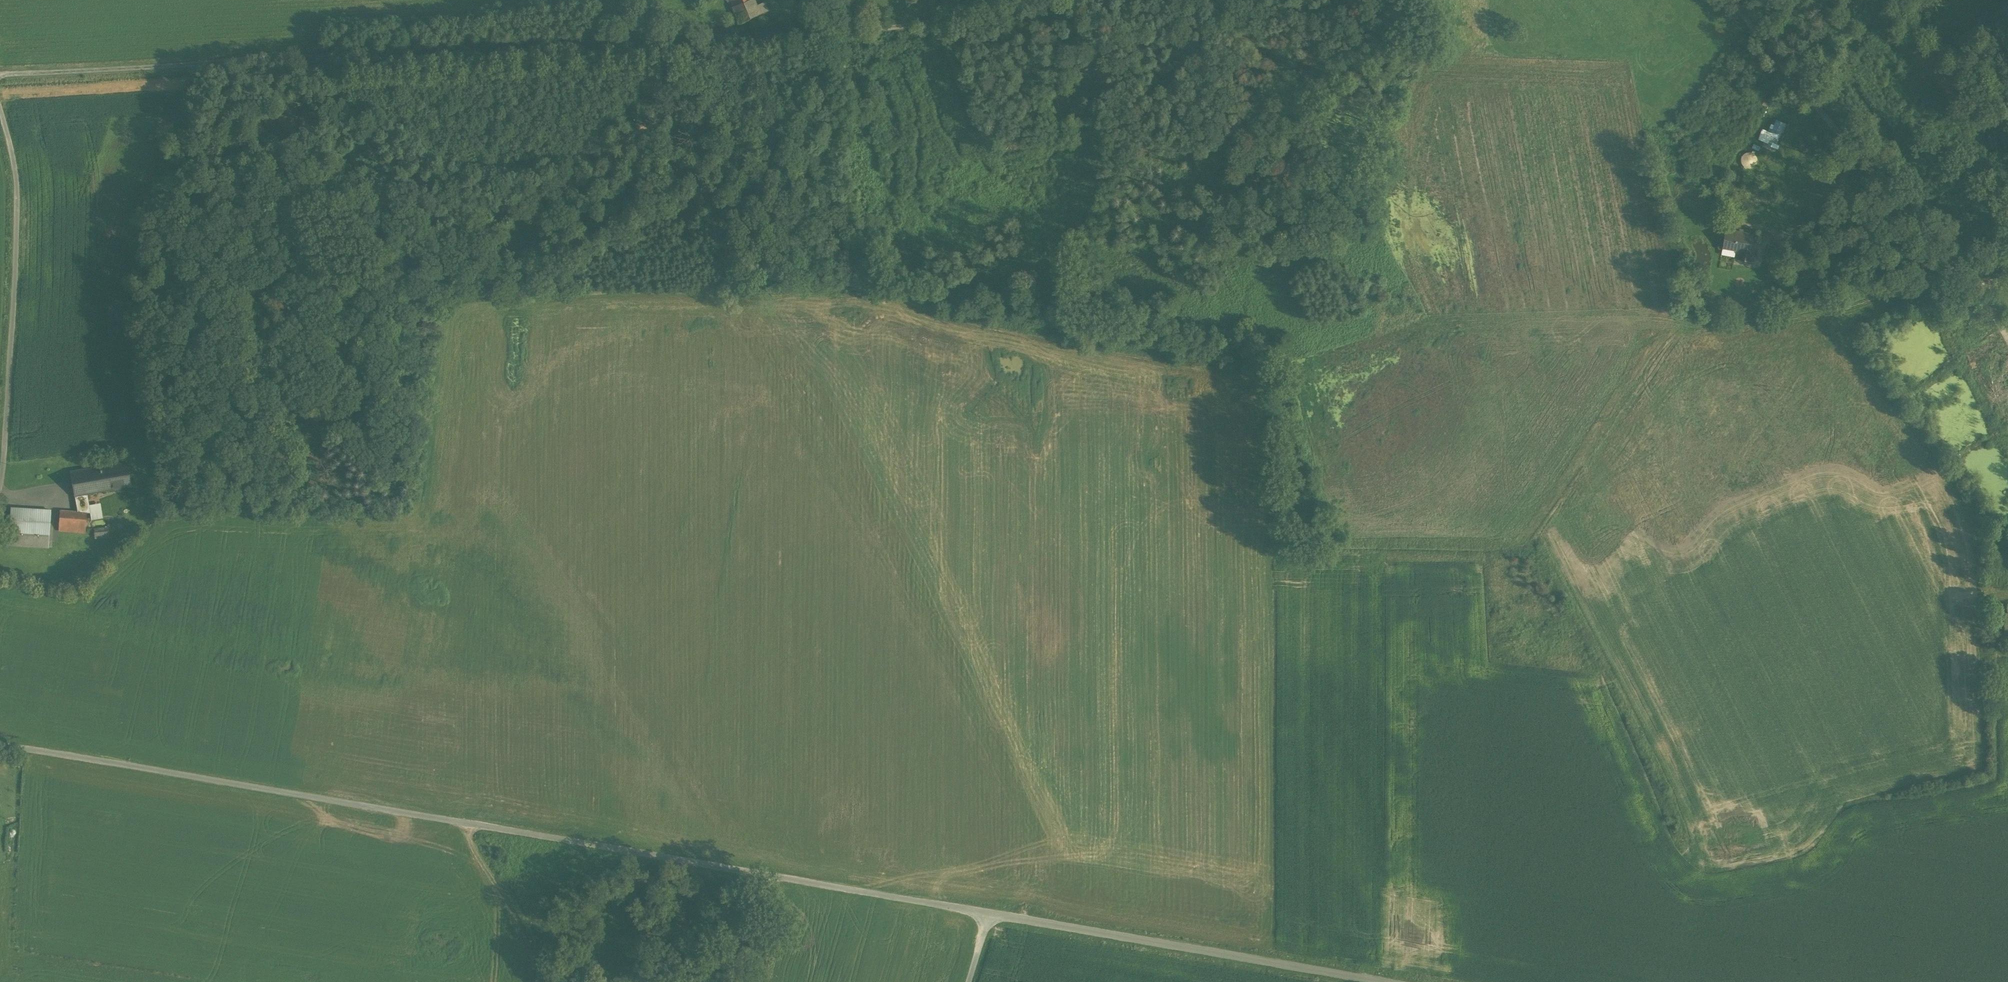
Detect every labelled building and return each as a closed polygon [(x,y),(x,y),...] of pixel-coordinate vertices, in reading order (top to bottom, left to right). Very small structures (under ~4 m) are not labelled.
[(740,21),(770,9),(767,0),(765,0),(758,3),(757,0),(732,0),(740,21)] [(1742,235),(1727,232),(1724,250),(1739,253),(1742,235)] [(1758,238),(1742,235),(1739,253),(1754,256),(1758,238)] [(1754,256),(1739,253),(1738,261),(1753,264),(1754,256)] [(1783,266),(1771,264),(1768,279),(1780,281),(1783,266)] [(131,485),(127,461),(101,466),(105,490),(131,485)] [(105,490),(101,466),(70,471),(74,495),(105,490)] [(51,510),(11,507),(8,545),(48,548),(49,541),(51,510)] [(86,512),(60,509),(58,530),(85,532),(86,512)] [(107,528),(94,529),(94,532),(94,538),(108,536),(107,528)]
